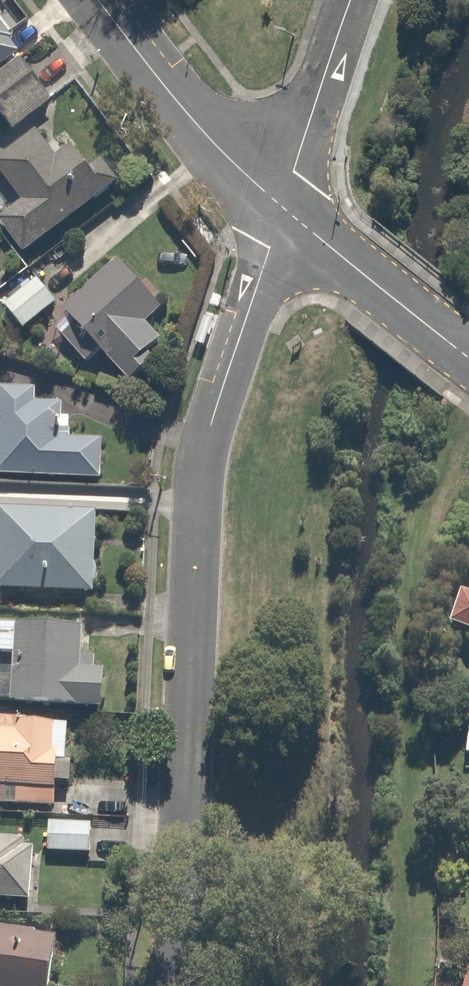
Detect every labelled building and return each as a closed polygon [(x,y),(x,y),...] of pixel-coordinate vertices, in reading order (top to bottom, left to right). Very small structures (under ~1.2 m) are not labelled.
[(16,59),(0,71),(0,115),(7,124),(44,96),(16,59)] [(32,132),(0,156),(0,167),(23,197),(0,215),(0,217),(22,246),(114,176),(98,154),(87,162),(71,141),(51,157),(32,132)] [(166,308),(113,258),(58,308),(123,380),(162,344),(146,326),(166,308)] [(29,273),(0,298),(0,303),(26,334),(58,308),(29,273)] [(0,384),(0,475),(94,478),(96,435),(47,433),(48,400),(38,400),(38,386),(0,384)] [(0,504),(0,590),(100,590),(100,504),(0,504)] [(449,585),(438,614),(468,626),(468,592),(449,585)] [(0,619),(0,653),(14,653),(11,698),(106,703),(107,663),(88,663),(90,620),(0,619)] [(76,715),(0,716),(0,801),(2,801),(1,784),(76,784),(76,715)] [(91,823),(49,821),(47,850),(90,852),(91,823)] [(0,834),(0,896),(29,898),(32,836),(0,834)] [(42,924),(0,919),(0,985),(56,985),(62,937),(41,934),(42,924)]
